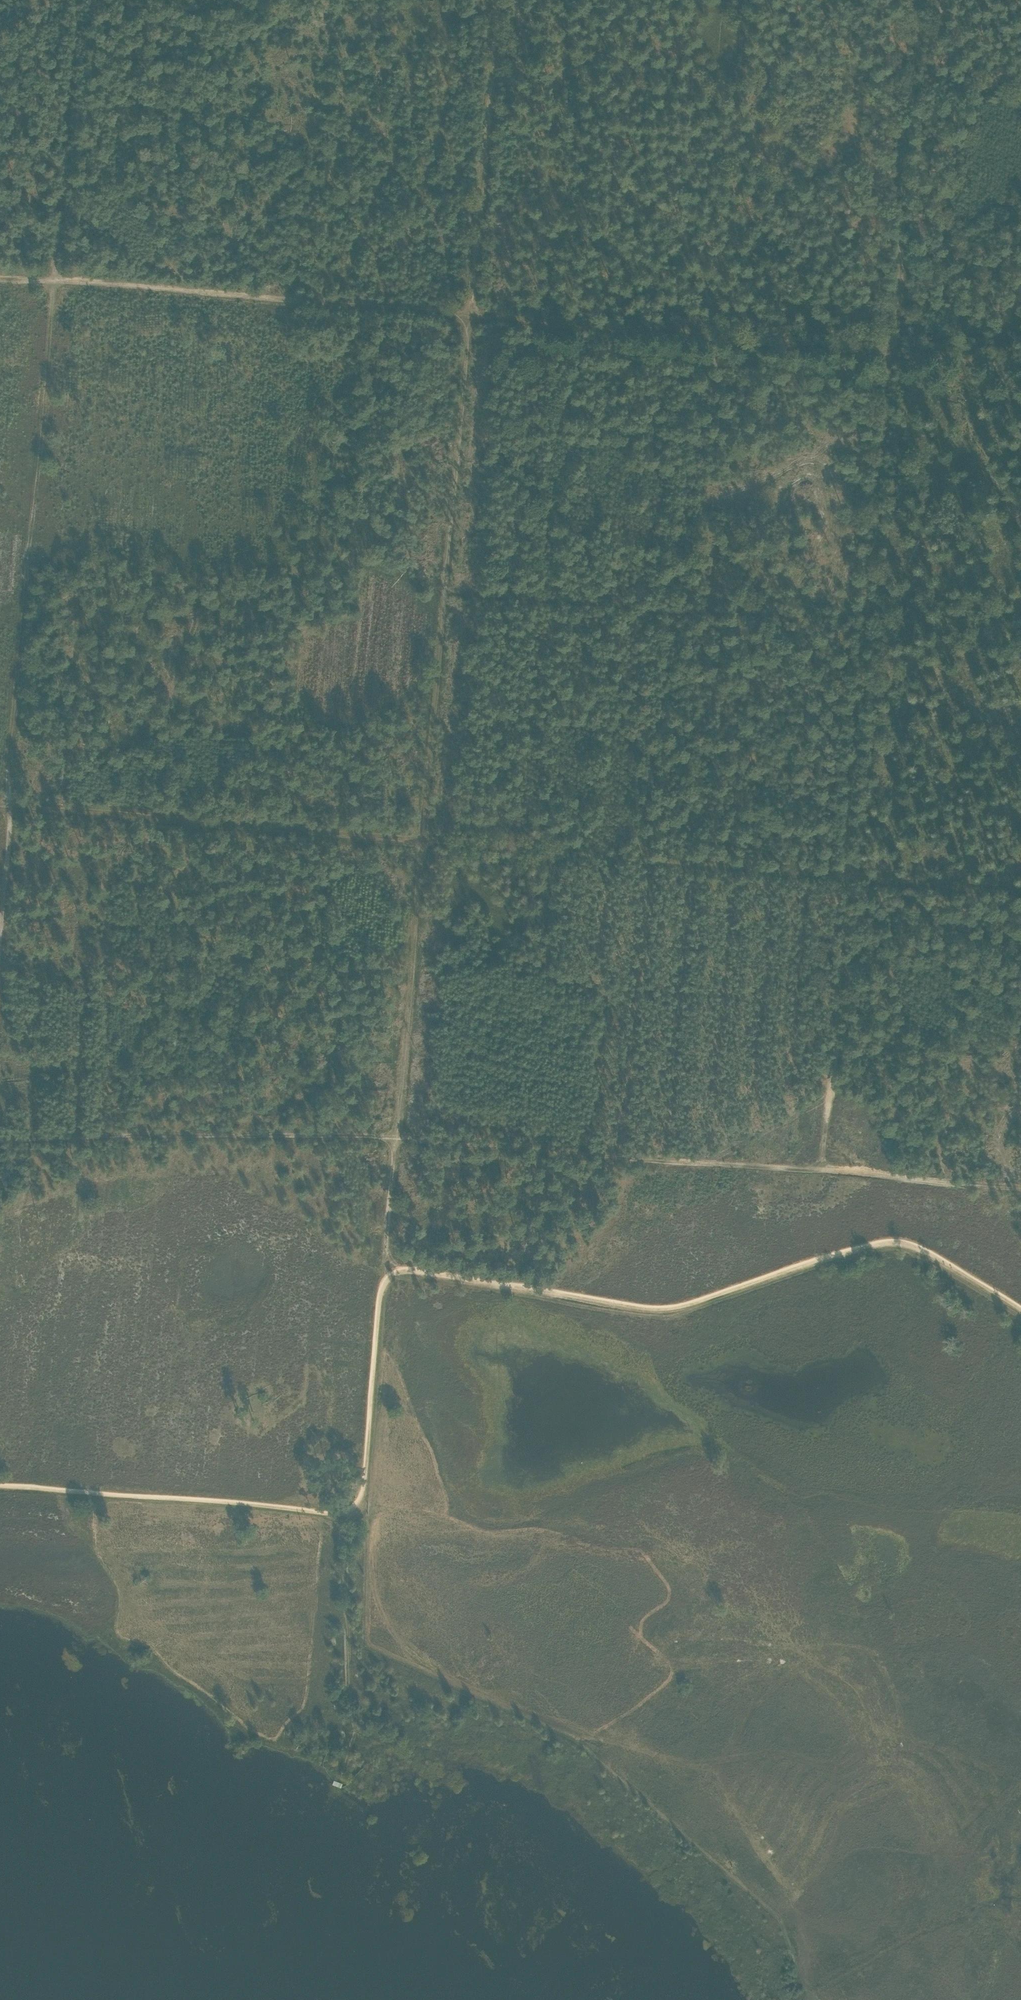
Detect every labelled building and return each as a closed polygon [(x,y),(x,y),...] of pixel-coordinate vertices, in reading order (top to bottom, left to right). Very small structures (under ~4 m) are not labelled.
[(349,1777),(341,1770),(333,1768),(346,1781),(349,1777)]
